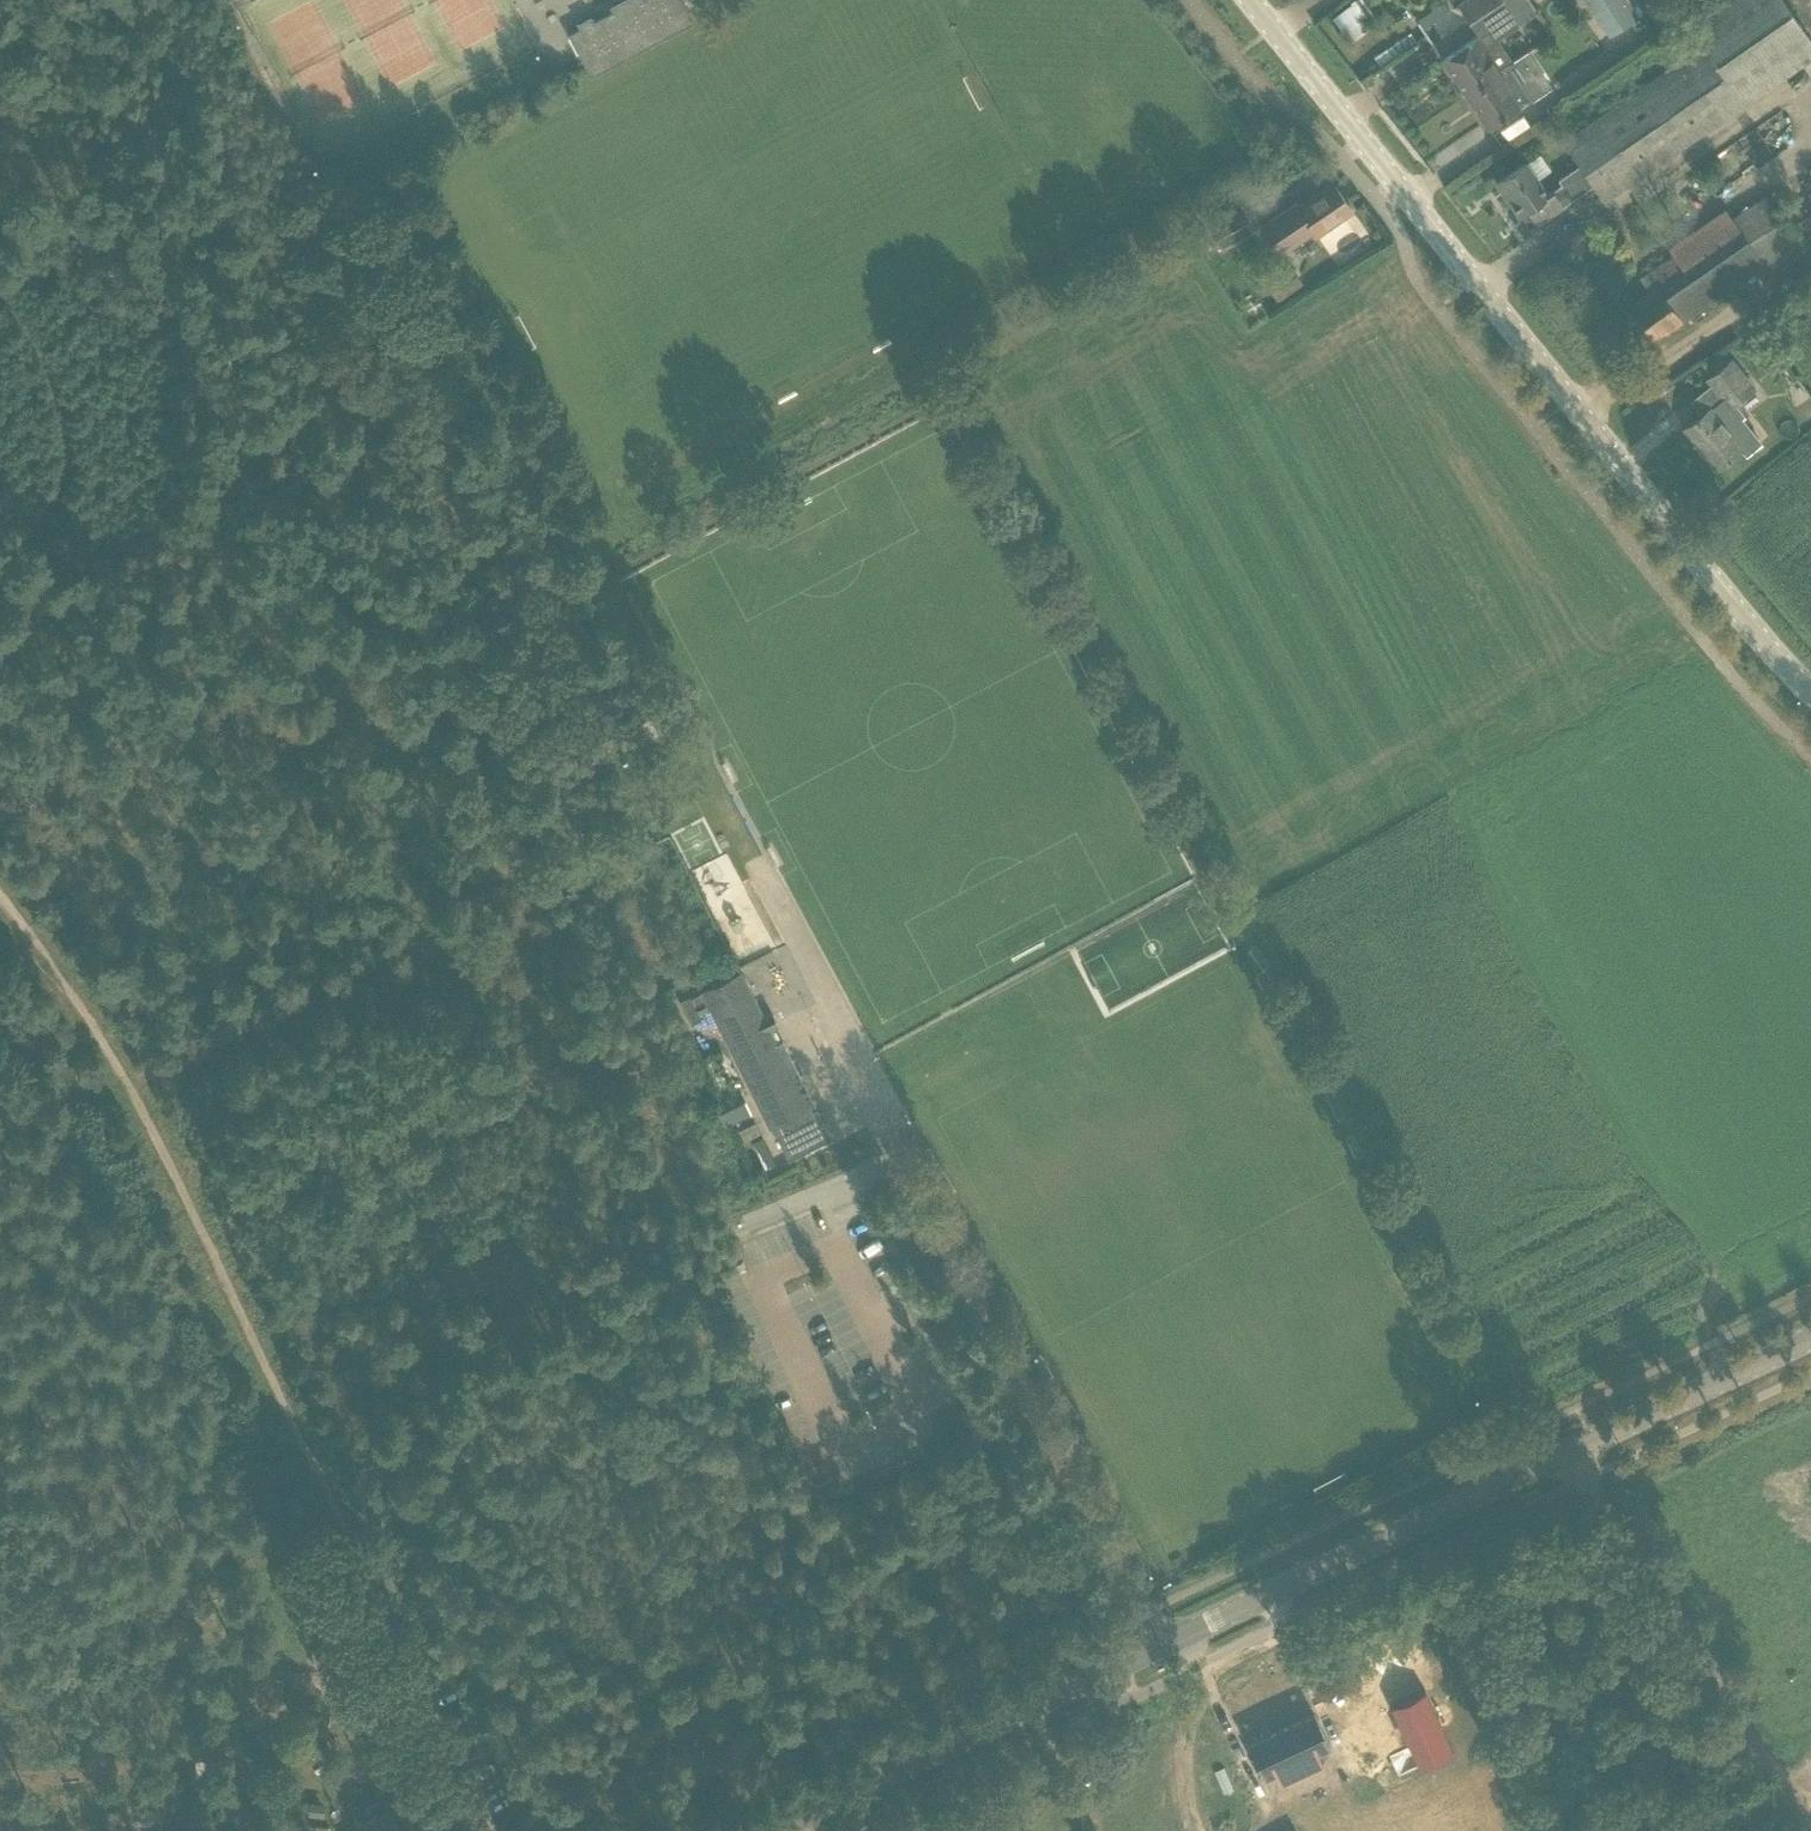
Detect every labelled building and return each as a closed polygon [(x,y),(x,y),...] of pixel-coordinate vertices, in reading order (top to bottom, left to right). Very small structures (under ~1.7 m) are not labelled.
[(569,34),(591,77),(694,22),(682,0),(632,0),(634,4),(615,15),(613,11),(595,21),(592,16),(584,20),(586,25),(569,34)] [(1344,40),(1373,29),(1363,0),(1360,0),(1333,10),(1344,40)] [(1496,39),(1537,11),(1529,0),(1462,0),(1457,3),(1479,36),(1443,60),(1488,128),(1532,99),(1508,64),(1510,62),(1496,39)] [(1594,185),(1605,201),(1810,57),(1810,39),(1784,0),(1711,0),(1683,19),(1701,45),(1563,141),(1594,185)] [(1608,35),(1647,10),(1640,0),(1585,0),(1608,35)] [(1389,86),(1440,60),(1430,40),(1379,66),(1389,86)] [(1519,215),(1527,209),(1537,224),(1572,200),(1561,185),(1548,193),(1526,161),(1496,181),(1519,215)] [(1260,228),(1279,255),(1313,230),(1316,234),(1352,210),(1334,183),(1298,207),(1295,203),(1260,228)] [(1618,316),(1640,349),(1798,241),(1768,197),(1734,220),(1727,210),(1670,249),(1674,255),(1653,269),(1641,278),(1651,293),(1618,316)] [(1241,206),(1208,223),(1222,248),(1254,231),(1241,206)] [(1221,246),(1208,223),(1196,230),(1208,253),(1221,246)] [(1743,448),(1722,422),(1734,412),(1731,408),(1755,388),(1731,358),(1706,378),(1722,398),(1711,407),(1710,407),(1684,428),(1717,469),(1743,448)] [(776,1044),(769,1030),(778,1025),(772,1012),(762,1017),(741,974),(691,998),(699,1014),(712,1008),(771,1126),(772,1125),(789,1160),(825,1142),(803,1098),(810,1095),(783,1040),(776,1044)] [(1390,1699),(1356,1715),(1385,1775),(1418,1760),(1390,1699)] [(1249,1744),(1260,1766),(1271,1791),(1312,1772),(1306,1760),(1331,1748),(1314,1713),(1249,1744)] [(497,1785),(493,1766),(476,1769),(480,1789),(497,1785)] [(1226,1795),(1233,1809),(1251,1801),(1244,1787),(1227,1795),(1226,1795)] [(1284,1810),(1275,1814),(1281,1826),(1271,1830),(1293,1830),(1284,1810)]
